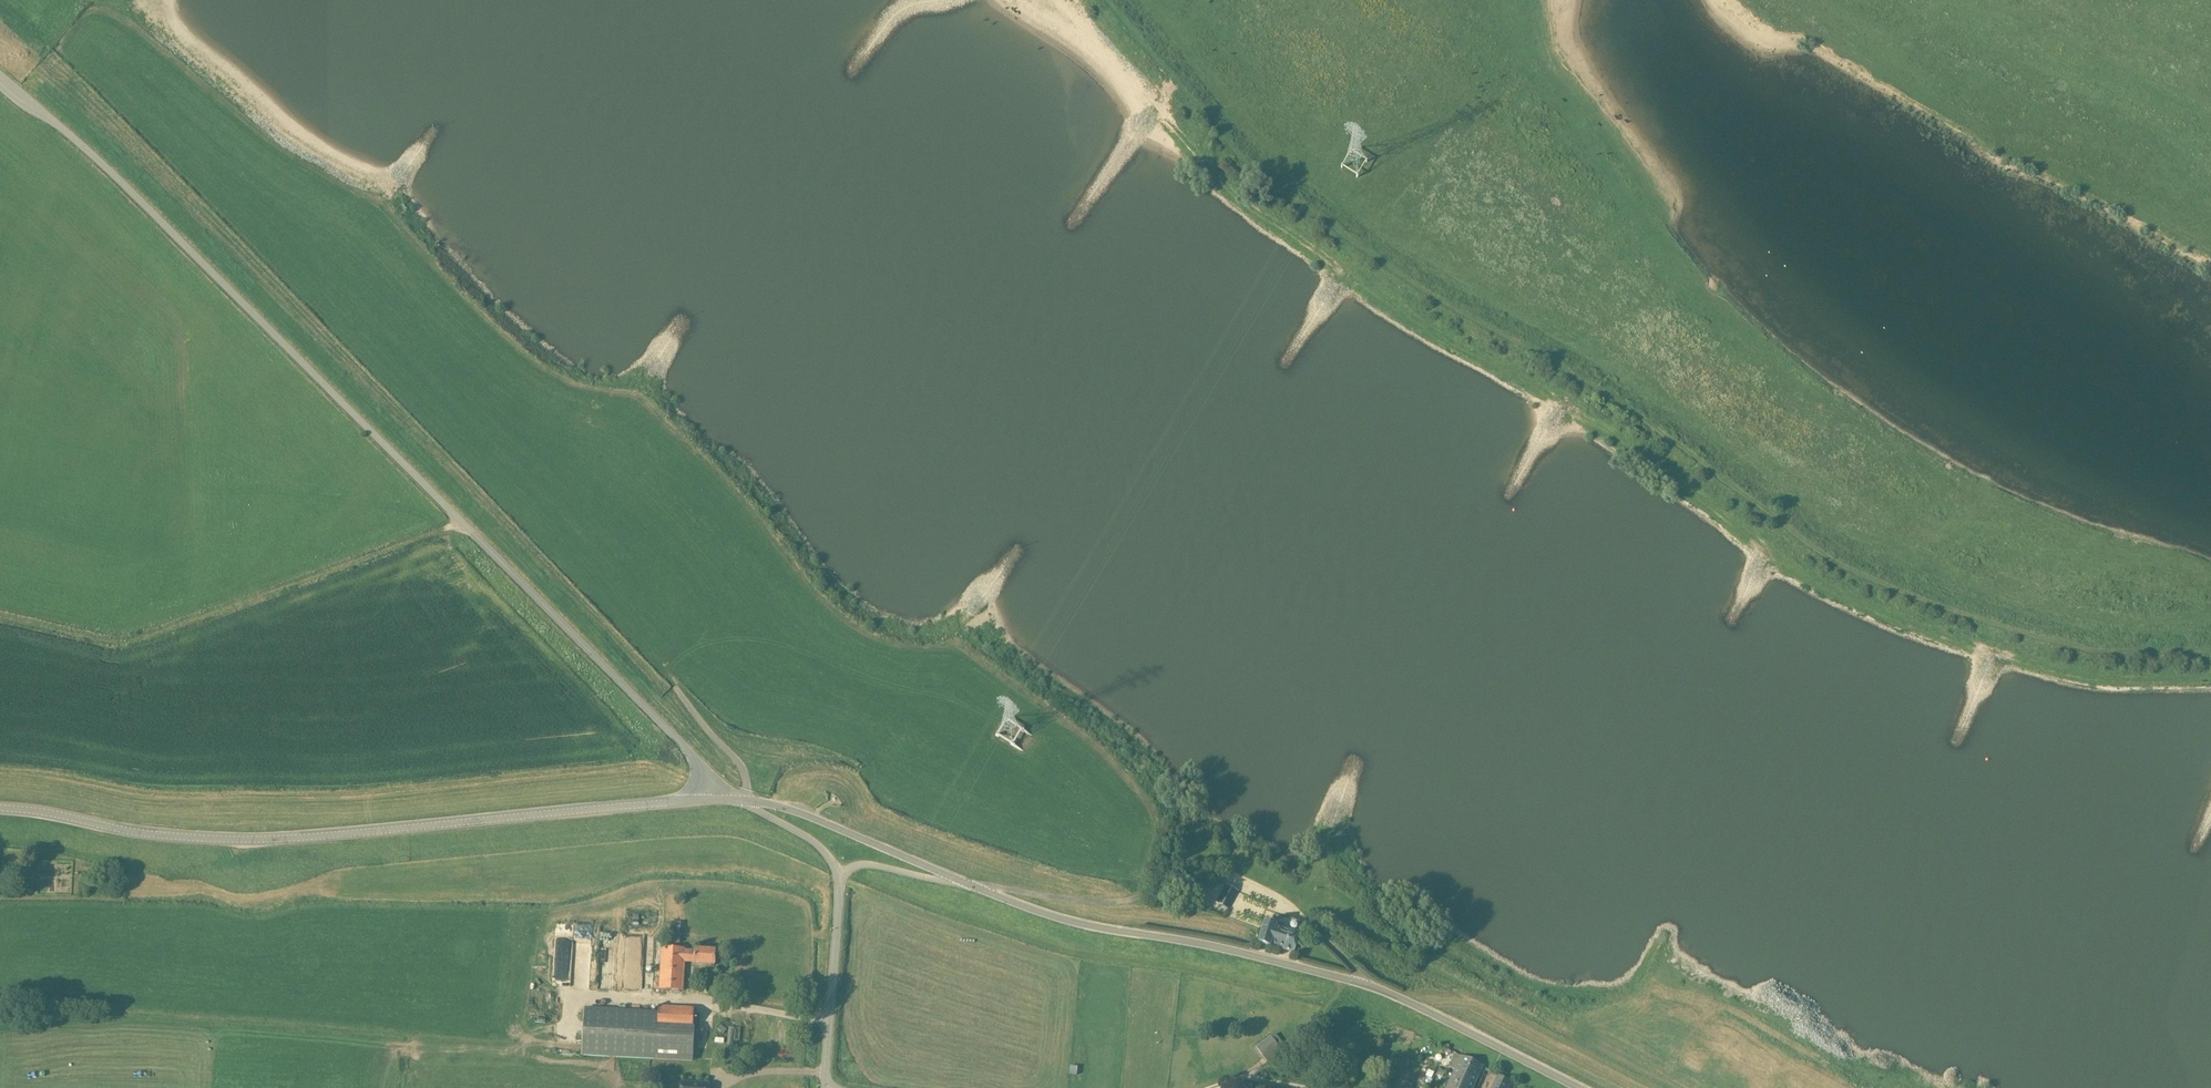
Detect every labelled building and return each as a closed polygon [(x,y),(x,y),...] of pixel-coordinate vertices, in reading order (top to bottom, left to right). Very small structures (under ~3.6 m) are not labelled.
[(1217,902),(1228,908),(1238,890),(1227,884),(1217,902)] [(681,942),(681,921),(670,921),(669,942),(681,942)] [(1271,945),(1294,953),(1300,934),(1277,927),(1277,926),(1265,922),(1259,943),(1270,946),(1271,945)] [(643,937),(624,937),(623,986),(642,987),(643,937)] [(660,989),(684,991),(685,962),(695,963),(695,964),(715,965),(716,950),(696,949),(696,950),(686,949),(686,948),(662,947),(660,989)] [(694,1031),(695,1007),(659,1006),(659,1014),(585,1010),(582,1056),(693,1060),(694,1031)] [(1268,1062),(1283,1051),(1273,1038),(1259,1049),(1268,1062)] [(1461,1056),(1447,1087),(1473,1087),(1483,1066),(1461,1056)] [(1511,1082),(1497,1075),(1491,1087),(1509,1087),(1511,1082)]
